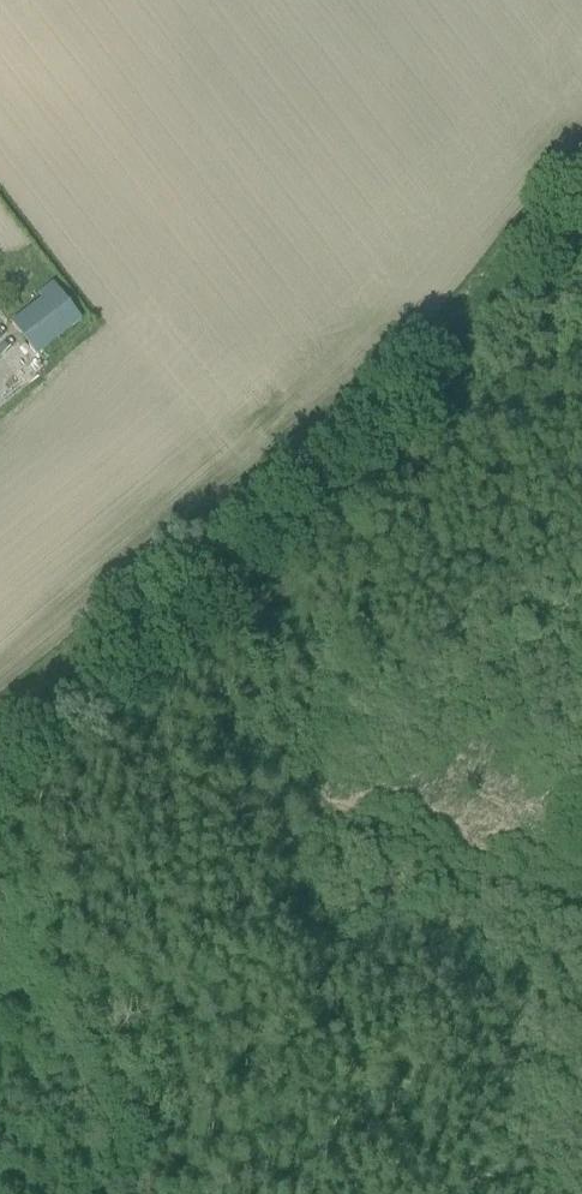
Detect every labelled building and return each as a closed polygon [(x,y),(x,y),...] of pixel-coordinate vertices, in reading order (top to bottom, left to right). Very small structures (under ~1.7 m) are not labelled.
[(57,287),(11,323),(36,356),(82,320),(57,287)]
